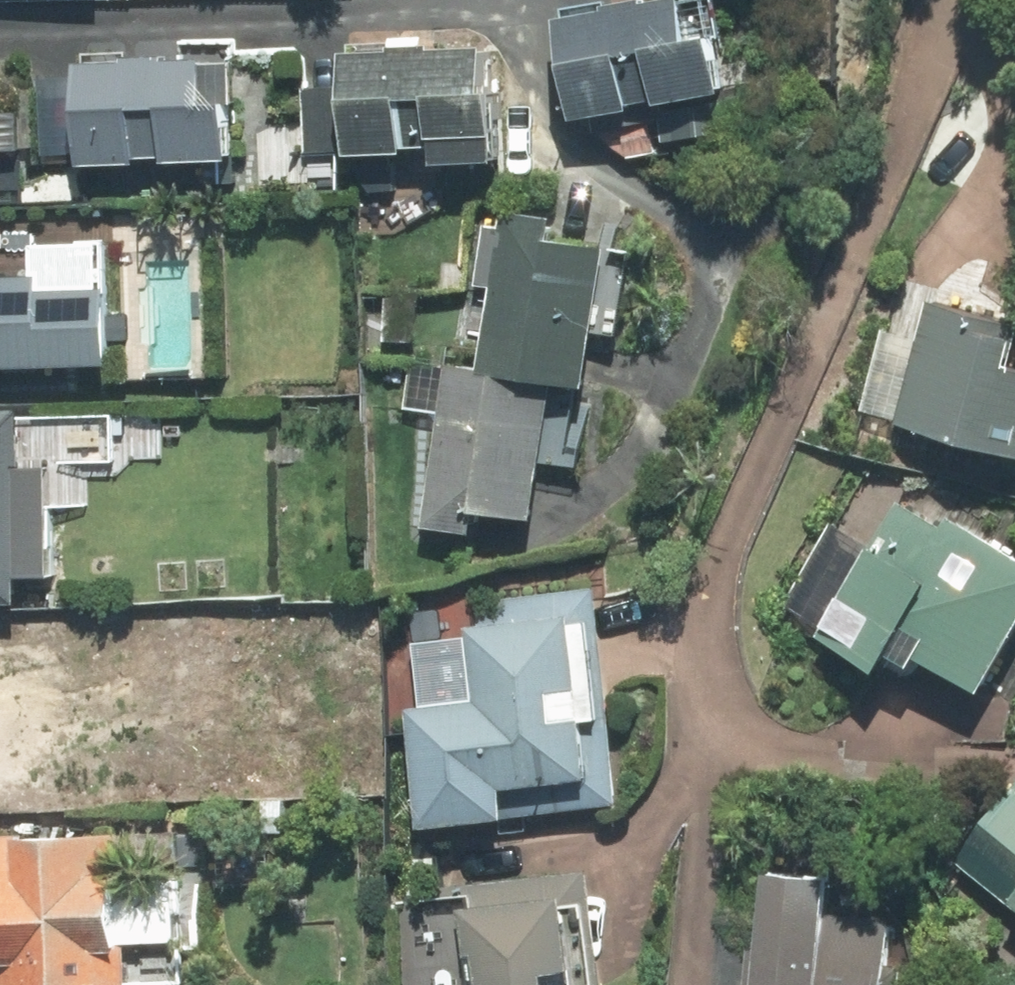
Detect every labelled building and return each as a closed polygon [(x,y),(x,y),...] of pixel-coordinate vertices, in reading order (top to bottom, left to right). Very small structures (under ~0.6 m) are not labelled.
[(584,115),(742,90),(728,0),(666,0),(568,15),(584,115)] [(449,162),(515,159),(511,41),(359,47),(363,148),(449,145),(449,162)] [(92,57),(89,158),(245,163),(248,62),(92,57)] [(598,378),(611,253),(552,247),(555,219),(511,215),(510,226),(493,224),(486,287),(498,288),(490,366),(565,374),(598,378)] [(117,363),(119,287),(110,286),(111,241),(45,240),(44,273),(0,272),(0,360),(117,363)] [(860,409),(1014,448),(1014,316),(936,296),(929,326),(884,315),(860,409)] [(565,374),(490,366),(451,362),(433,524),(486,530),(488,507),(549,513),(565,374)] [(24,603),(24,575),(57,575),(58,462),(24,461),(24,410),(0,410),(0,602),(24,603)] [(847,603),(832,631),(898,668),(913,640),(999,688),(1014,659),(1014,542),(968,516),(961,529),(907,498),(847,603)] [(473,598),(477,633),(384,644),(395,737),(417,734),(427,822),(519,811),(516,785),(624,772),(601,583),(473,598)] [(55,797),(54,663),(20,664),(19,652),(0,652),(0,797),(55,797)] [(964,869),(1014,904),(1014,794),(964,869)] [(197,984),(197,831),(11,831),(11,984),(143,984),(197,984)] [(939,866),(776,857),(769,984),(931,984),(939,866)] [(578,895),(475,907),(484,984),(589,984),(578,895)]
